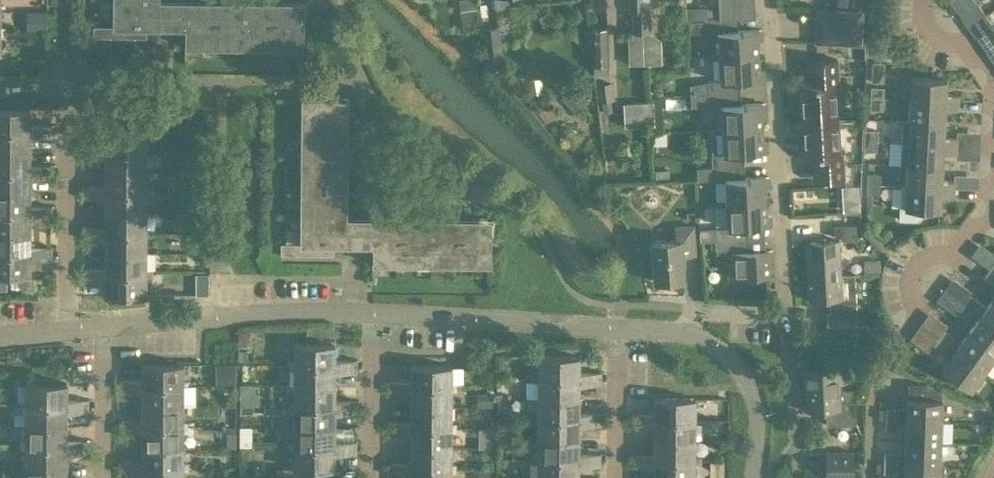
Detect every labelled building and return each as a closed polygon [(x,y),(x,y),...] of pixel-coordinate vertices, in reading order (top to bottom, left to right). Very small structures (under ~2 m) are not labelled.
[(153,5),(153,0),(113,0),(113,25),(93,25),(93,35),(146,36),(146,25),(185,26),(185,46),(300,48),(301,7),(153,5)] [(479,26),(475,0),(459,0),(463,28),(479,26)] [(633,10),(641,10),(642,30),(650,30),(650,0),(629,0),(629,10),(633,10)] [(734,16),(754,15),(754,0),(718,0),(719,17),(734,16)] [(950,1),(960,15),(968,10),(962,0),(952,0),(950,1)] [(968,10),(977,4),(974,0),(962,0),(968,10)] [(707,5),(685,6),(686,17),(708,17),(707,5)] [(816,9),(816,25),(859,26),(860,10),(816,9)] [(45,10),(27,10),(28,29),(45,29),(45,10)] [(634,30),(642,30),(641,10),(633,10),(634,30)] [(718,55),(758,52),(756,28),(734,29),(734,16),(719,17),(704,18),(704,31),(716,30),(718,55)] [(481,26),(487,66),(503,64),(497,23),(481,26)] [(605,24),(591,25),(592,29),(592,48),(593,62),(607,62),(605,24)] [(859,26),(816,25),(815,40),(859,42),(859,26)] [(993,44),(993,28),(992,25),(984,31),(993,45),(993,44)] [(984,31),(975,37),(985,51),(993,45),(984,31)] [(737,78),(759,77),(758,52),(718,55),(719,79),(707,80),(691,82),(692,92),(707,91),(737,90),(737,78)] [(801,120),(836,118),(834,83),(837,83),(836,58),(813,59),(815,83),(799,84),(801,120)] [(884,62),(872,62),(871,81),(883,81),(884,62)] [(909,97),(957,99),(957,91),(944,91),(945,76),(910,74),(909,97)] [(611,109),(610,98),(613,98),(612,82),(596,84),(597,100),(601,99),(603,110),(611,109)] [(576,112),(589,99),(573,85),(561,98),(576,112)] [(883,87),(870,86),(870,97),(883,98),(883,87)] [(761,126),(760,101),(738,102),(737,90),(707,91),(708,104),(720,103),(721,128),(761,126)] [(489,221),(430,221),(340,221),(340,97),(299,97),(299,242),(279,242),(279,253),(333,253),(333,242),(372,243),(372,261),(489,261),(489,221)] [(883,98),(870,97),(869,108),(882,109),(883,98)] [(908,118),(943,120),(944,105),(957,106),(957,99),(909,97),(908,118)] [(30,136),(40,136),(40,123),(30,123),(30,109),(0,109),(0,129),(30,130),(30,136)] [(838,152),(836,118),(801,120),(803,155),(818,154),(820,178),(842,177),(841,152),(838,152)] [(943,120),(908,118),(902,118),(901,140),(955,142),(955,135),(943,134),(943,120)] [(52,123),(40,123),(40,136),(52,136),(52,123)] [(741,164),(740,152),(762,150),(761,126),(721,128),(722,152),(710,153),(711,165),(741,164)] [(104,150),(150,150),(150,147),(145,147),(145,128),(104,128),(104,144),(104,150)] [(29,150),(30,136),(30,130),(0,129),(0,150),(29,150)] [(877,129),(864,129),(864,139),(877,140),(877,129)] [(877,140),(864,139),(863,150),(876,150),(877,140)] [(955,142),(901,140),(900,162),(906,162),(941,164),(942,149),(955,149),(955,142)] [(83,156),(93,156),(93,144),(83,144),(83,156)] [(104,144),(93,144),(93,156),(104,156),(104,170),(145,170),(145,155),(150,155),(150,150),(104,150),(104,144)] [(29,170),(29,177),(40,177),(40,164),(29,164),(29,150),(0,150),(0,170),(29,170)] [(941,164),(906,162),(905,183),(953,185),(954,178),(941,177),(941,164)] [(51,164),(40,164),(40,177),(51,177),(51,164)] [(765,199),(764,175),(741,176),(741,164),(711,165),(711,177),(723,177),(725,201),(765,199)] [(668,169),(655,169),(655,177),(668,177),(668,169)] [(29,191),(29,177),(29,170),(0,170),(0,190),(29,191)] [(104,170),(104,184),(104,191),(151,190),(151,187),(145,187),(145,170),(104,170)] [(880,173),(867,172),(866,183),(879,184),(880,173)] [(879,184),(866,183),(866,193),(879,194),(879,184)] [(953,185),(905,183),(901,183),(900,205),(940,207),(940,191),(953,192),(953,185)] [(82,197),(93,197),(93,184),(82,184),(82,197)] [(104,184),(93,184),(93,197),(104,197),(104,211),(145,211),(145,196),(151,196),(151,190),(104,191),(104,184)] [(29,217),(40,217),(40,205),(29,205),(29,191),(0,190),(0,211),(29,211),(29,217)] [(746,237),(746,225),(766,224),(765,199),(725,201),(726,226),(699,227),(700,240),(714,239),(746,237)] [(858,208),(858,200),(843,200),(843,209),(858,208)] [(51,205),(40,205),(40,217),(51,217),(51,205)] [(29,231),(29,217),(29,211),(0,211),(0,231),(29,231)] [(104,211),(104,225),(104,231),(151,231),(151,228),(145,228),(145,211),(104,211)] [(651,240),(653,279),(683,277),(682,253),(695,252),(693,224),(675,225),(676,238),(651,240)] [(844,240),(846,240),(856,239),(855,224),(833,225),(833,237),(841,236),(844,240)] [(82,238),(93,238),(93,225),(82,225),(82,238)] [(104,225),(93,225),(93,238),(104,238),(104,252),(145,252),(145,236),(151,236),(151,231),(104,231),(104,225)] [(29,258),(51,258),(51,246),(29,246),(29,231),(0,231),(0,252),(29,252),(29,258)] [(727,251),(728,276),(768,273),(767,248),(747,249),(746,237),(714,239),(715,251),(727,251)] [(840,278),(840,274),(838,238),(806,240),(807,271),(823,271),(824,279),(840,278)] [(993,259),(993,252),(981,242),(973,252),(990,265),(993,259)] [(0,252),(0,288),(6,288),(6,273),(29,273),(29,258),(29,252),(0,252)] [(104,252),(104,266),(104,272),(151,272),(150,269),(145,269),(145,252),(104,252)] [(880,271),(880,258),(868,258),(865,263),(865,271),(880,271)] [(82,279),(93,279),(93,266),(82,266),(82,279)] [(104,266),(93,266),(93,279),(104,278),(104,293),(145,293),(145,277),(150,277),(151,277),(151,272),(104,272),(104,266)] [(989,268),(983,276),(993,284),(993,282),(993,271),(989,268)] [(854,273),(840,274),(840,278),(824,279),(823,271),(807,271),(809,299),(831,298),(832,314),(826,314),(827,326),(857,324),(854,273)] [(992,296),(985,306),(969,294),(963,302),(974,310),(973,311),(979,314),(980,313),(993,324),(993,297),(992,296)] [(974,310),(963,302),(957,311),(968,318),(973,311),(974,310)] [(967,331),(993,350),(993,324),(980,313),(979,314),(967,331)] [(954,337),(944,329),(938,337),(948,345),(954,337)] [(238,330),(237,342),(248,342),(249,330),(238,330)] [(954,348),(983,369),(993,354),(993,350),(967,331),(954,348)] [(948,345),(938,337),(932,346),(942,353),(948,345)] [(344,370),(344,358),(334,358),(334,343),(293,343),(292,364),(334,364),(334,370),(344,370)] [(970,387),(983,369),(954,348),(941,366),(970,387)] [(247,350),(237,350),(237,360),(247,360),(247,350)] [(577,376),(577,382),(588,382),(588,370),(577,370),(577,355),(536,355),(536,371),(532,371),(532,375),(577,376)] [(356,370),(356,358),(344,358),(344,370),(356,370)] [(141,385),(186,385),(186,381),(182,381),(182,364),(141,364),(141,379),(141,385)] [(334,385),(334,370),(334,364),(292,364),(292,385),(334,385)] [(409,385),(455,385),(455,381),(451,381),(451,364),(409,364),(409,378),(409,385)] [(837,401),(856,400),(856,390),(838,391),(838,388),(843,388),(842,367),(803,369),(804,388),(820,388),(820,392),(836,391),(837,401)] [(599,370),(588,370),(588,382),(599,382),(599,370)] [(536,379),(536,396),(577,396),(577,382),(577,376),(532,375),(532,379),(536,379)] [(387,391),(399,391),(399,378),(387,378),(387,391)] [(409,378),(399,378),(399,391),(409,391),(409,405),(451,406),(451,389),(455,389),(455,385),(409,385),(409,378)] [(119,392),(130,392),(130,379),(119,379),(119,392)] [(141,379),(130,379),(130,392),(141,392),(141,406),(182,406),(182,389),(186,389),(186,385),(141,385),(141,379)] [(886,407),(885,417),(898,418),(906,419),(906,418),(941,420),(942,398),(941,398),(941,390),(931,390),(931,385),(926,383),(908,382),(907,396),(906,396),(906,408),(886,407)] [(65,404),(65,410),(76,410),(76,397),(66,397),(66,383),(25,383),(25,399),(21,399),(21,403),(65,404)] [(334,398),(334,385),(292,385),(292,405),(333,405),(333,411),(334,411),(344,411),(344,398),(334,398)] [(856,402),(856,400),(837,401),(836,391),(820,392),(820,388),(804,388),(805,411),(825,410),(826,425),(856,423),(855,402),(856,402)] [(492,406),(493,392),(483,392),(482,405),(492,406)] [(532,412),(532,416),(577,416),(577,423),(588,423),(588,410),(577,410),(577,396),(536,396),(536,412),(532,412)] [(653,417),(698,417),(698,413),(694,413),(694,396),(653,396),(653,411),(653,417)] [(87,398),(76,397),(76,410),(88,410),(87,398)] [(355,411),(356,398),(344,398),(344,411),(355,411)] [(25,407),(25,424),(65,424),(65,410),(65,404),(21,403),(21,407),(25,407)] [(334,426),(334,411),(333,411),(333,405),(292,405),(292,425),(334,426)] [(409,405),(409,419),(409,426),(454,426),(454,422),(450,422),(451,406),(409,405)] [(141,406),(141,419),(141,426),(186,426),(186,422),(182,422),(182,406),(141,406)] [(599,410),(588,410),(588,423),(599,423),(599,410)] [(631,423),(642,423),(643,410),(631,410),(631,423)] [(653,411),(643,410),(642,423),(653,423),(653,437),(694,438),(694,421),(698,421),(698,417),(653,417),(653,411)] [(536,420),(536,436),(577,437),(577,423),(577,416),(532,416),(532,420),(536,420)] [(898,418),(885,417),(885,428),(898,428),(898,418)] [(905,439),(940,441),(941,420),(906,418),(906,419),(905,439)] [(119,432),(130,432),(130,419),(119,419),(119,432)] [(141,419),(130,419),(130,432),(141,432),(141,446),(182,446),(182,430),(186,430),(186,426),(141,426),(141,419)] [(387,432),(398,432),(398,419),(387,419),(387,432)] [(409,419),(398,419),(398,432),(409,432),(409,446),(450,446),(450,430),(454,430),(454,426),(409,426),(409,419)] [(20,440),(20,444),(65,444),(65,451),(76,451),(76,438),(65,438),(65,424),(25,424),(24,440),(20,440)] [(334,439),(334,426),(292,425),(292,446),(334,446),(334,452),(344,453),(344,439),(334,439)] [(239,445),(251,445),(252,445),(251,426),(239,426),(239,445)] [(225,443),(236,443),(236,432),(225,432),(225,443)] [(532,453),(532,457),(577,457),(576,463),(587,464),(587,451),(577,451),(577,437),(536,436),(536,453),(532,453)] [(653,437),(653,451),(653,458),(697,458),(698,454),(694,454),(694,438),(653,437)] [(87,438),(76,438),(76,451),(87,451),(87,438)] [(355,453),(355,439),(344,439),(344,453),(355,453)] [(905,439),(904,461),(939,462),(940,441),(905,439)] [(24,448),(24,464),(65,465),(65,451),(65,444),(20,444),(20,448),(24,448)] [(141,446),(141,461),(141,467),(186,467),(186,463),(182,463),(182,446),(141,446)] [(334,467),(334,452),(334,446),(292,446),(292,467),(277,467),(277,477),(322,477),(322,467),(334,467)] [(409,446),(409,460),(409,466),(454,467),(454,463),(450,463),(450,446),(409,446)] [(897,451),(884,450),(884,461),(897,461),(897,451)] [(598,451),(587,451),(587,464),(598,464),(598,451)] [(630,464),(642,464),(642,451),(631,451),(630,464)] [(642,451),(642,464),(653,464),(653,477),(693,477),(693,462),(697,462),(697,458),(653,458),(653,451),(642,451)] [(825,451),(825,477),(853,477),(853,451),(825,451)] [(535,461),(535,477),(576,477),(576,463),(577,457),(532,457),(531,461),(535,461)] [(119,473),(130,473),(130,460),(119,460),(119,473)] [(130,460),(130,473),(141,473),(141,477),(182,477),(182,471),(186,471),(186,467),(141,467),(141,461),(130,460)] [(387,473),(398,473),(398,460),(387,460),(387,473)] [(398,460),(398,473),(409,473),(409,477),(450,477),(450,471),(454,471),(454,467),(409,466),(409,460),(398,460)] [(897,461),(884,461),(883,471),(896,472),(897,461)] [(939,462),(904,461),(903,477),(943,477),(943,462),(939,462)] [(65,465),(24,464),(24,477),(65,477),(65,465)] [(264,471),(248,471),(248,465),(239,465),(239,477),(264,477),(264,471)]
